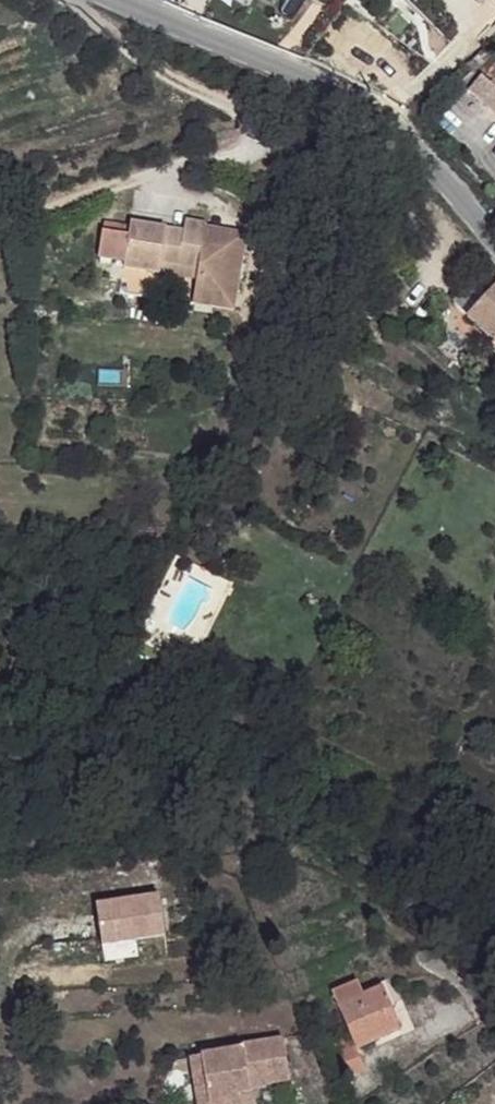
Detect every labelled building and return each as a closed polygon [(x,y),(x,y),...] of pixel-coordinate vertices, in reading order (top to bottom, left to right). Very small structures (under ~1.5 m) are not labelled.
[(468,93),(490,109),(494,102),(494,101),(474,85),(468,93)] [(468,93),(465,97),(487,113),(490,109),(468,93)] [(487,113),(494,120),(494,102),(490,109),(487,113)] [(133,243),(109,241),(108,267),(131,269),(131,274),(168,278),(169,268),(205,271),(206,224),(188,223),(187,234),(134,231),(133,243)] [(488,267),(459,299),(472,312),(494,288),(494,274),(488,267)] [(205,271),(169,268),(168,278),(204,279),(205,271)] [(472,312),(470,315),(494,338),(494,288),(472,312)] [(357,981),(342,987),(336,998),(358,1043),(401,1024),(384,984),(363,992),(357,981)] [(354,1036),(334,1046),(346,1074),(366,1064),(358,1043),(354,1036)] [(200,1056),(209,1103),(237,1098),(236,1093),(252,1091),(251,1085),(291,1078),(284,1037),(242,1043),(243,1050),(200,1056)]
